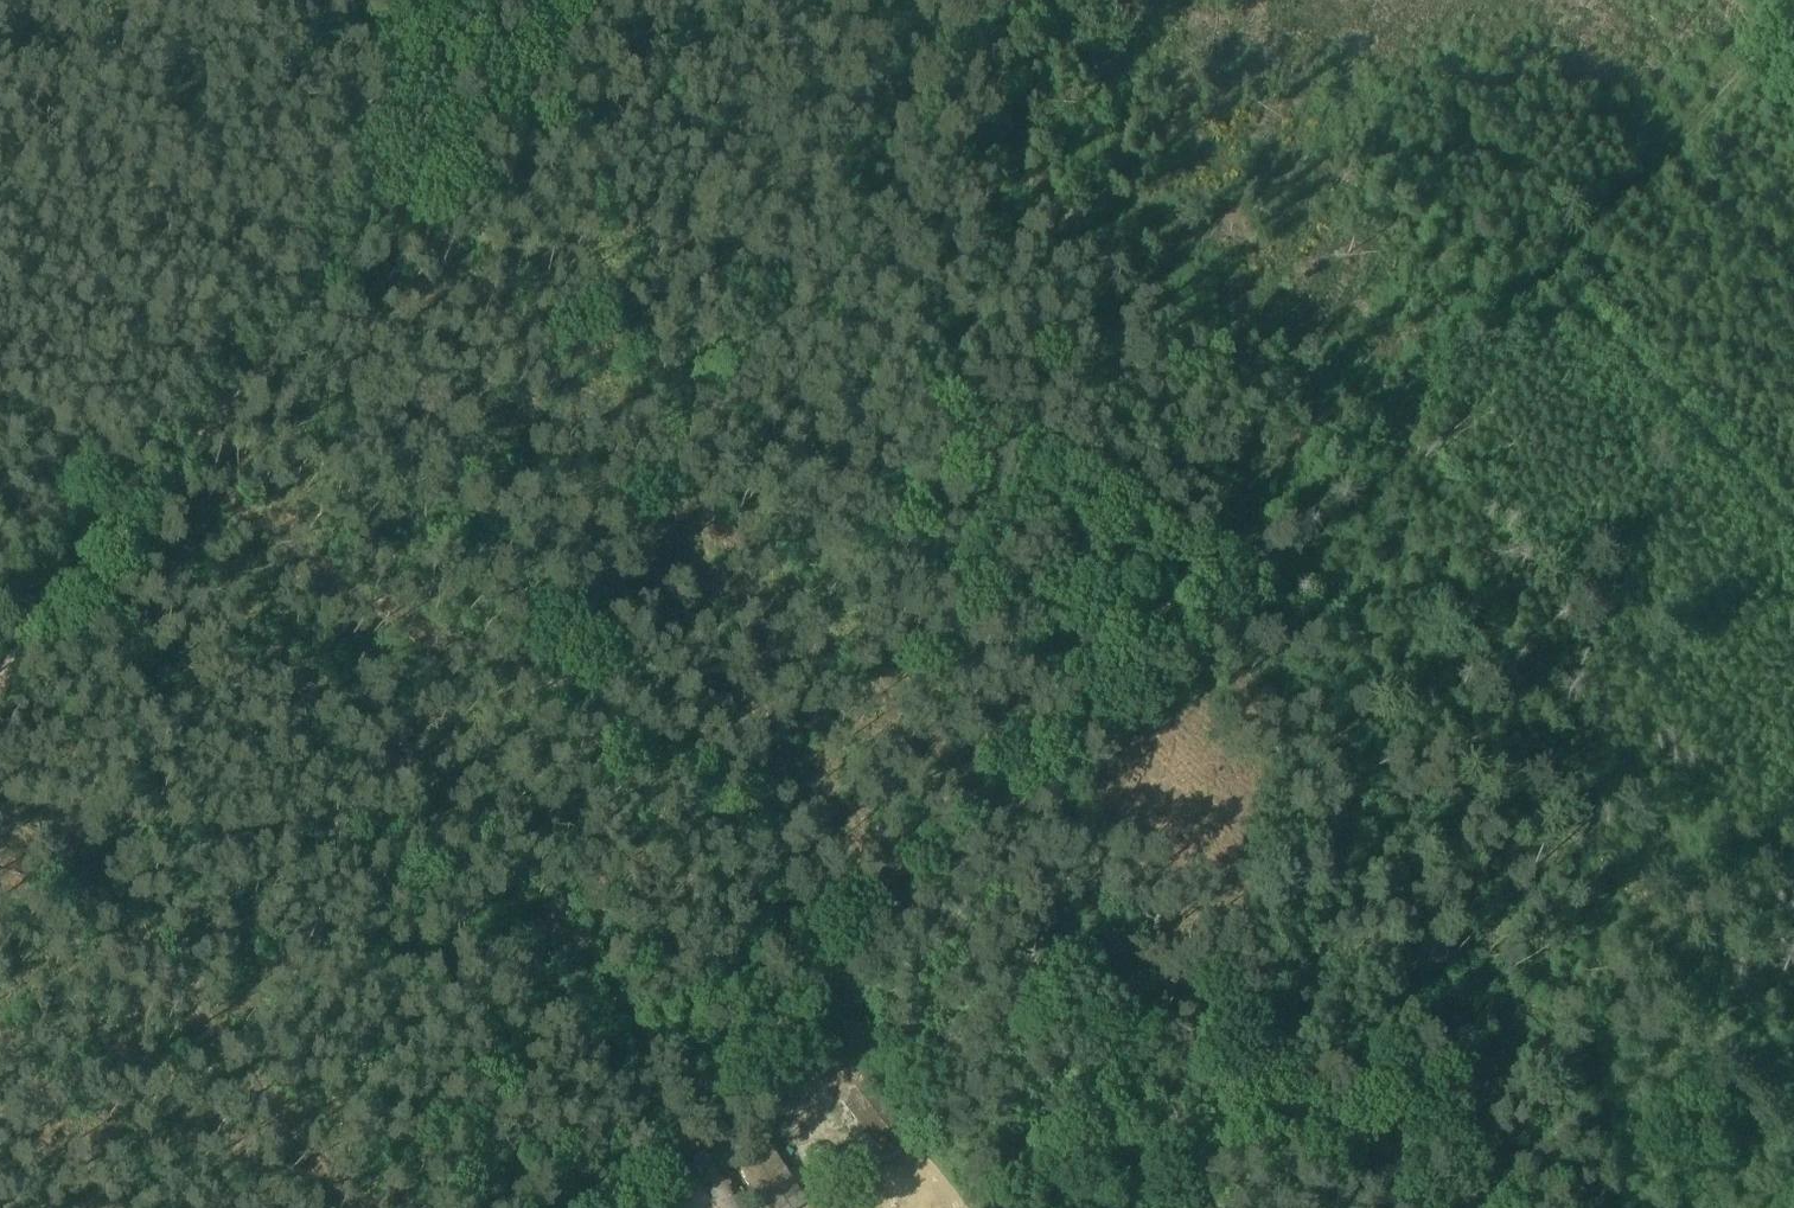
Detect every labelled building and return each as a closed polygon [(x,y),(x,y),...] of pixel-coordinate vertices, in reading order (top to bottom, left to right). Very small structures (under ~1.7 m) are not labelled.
[(843,1098),(889,1156),(917,1133),(872,1074),(843,1098)] [(771,1207),(794,1207),(808,1198),(797,1181),(758,1122),(737,1136),(745,1148),(735,1154),(771,1207)] [(724,1207),(750,1207),(709,1144),(691,1156),(724,1207)]
